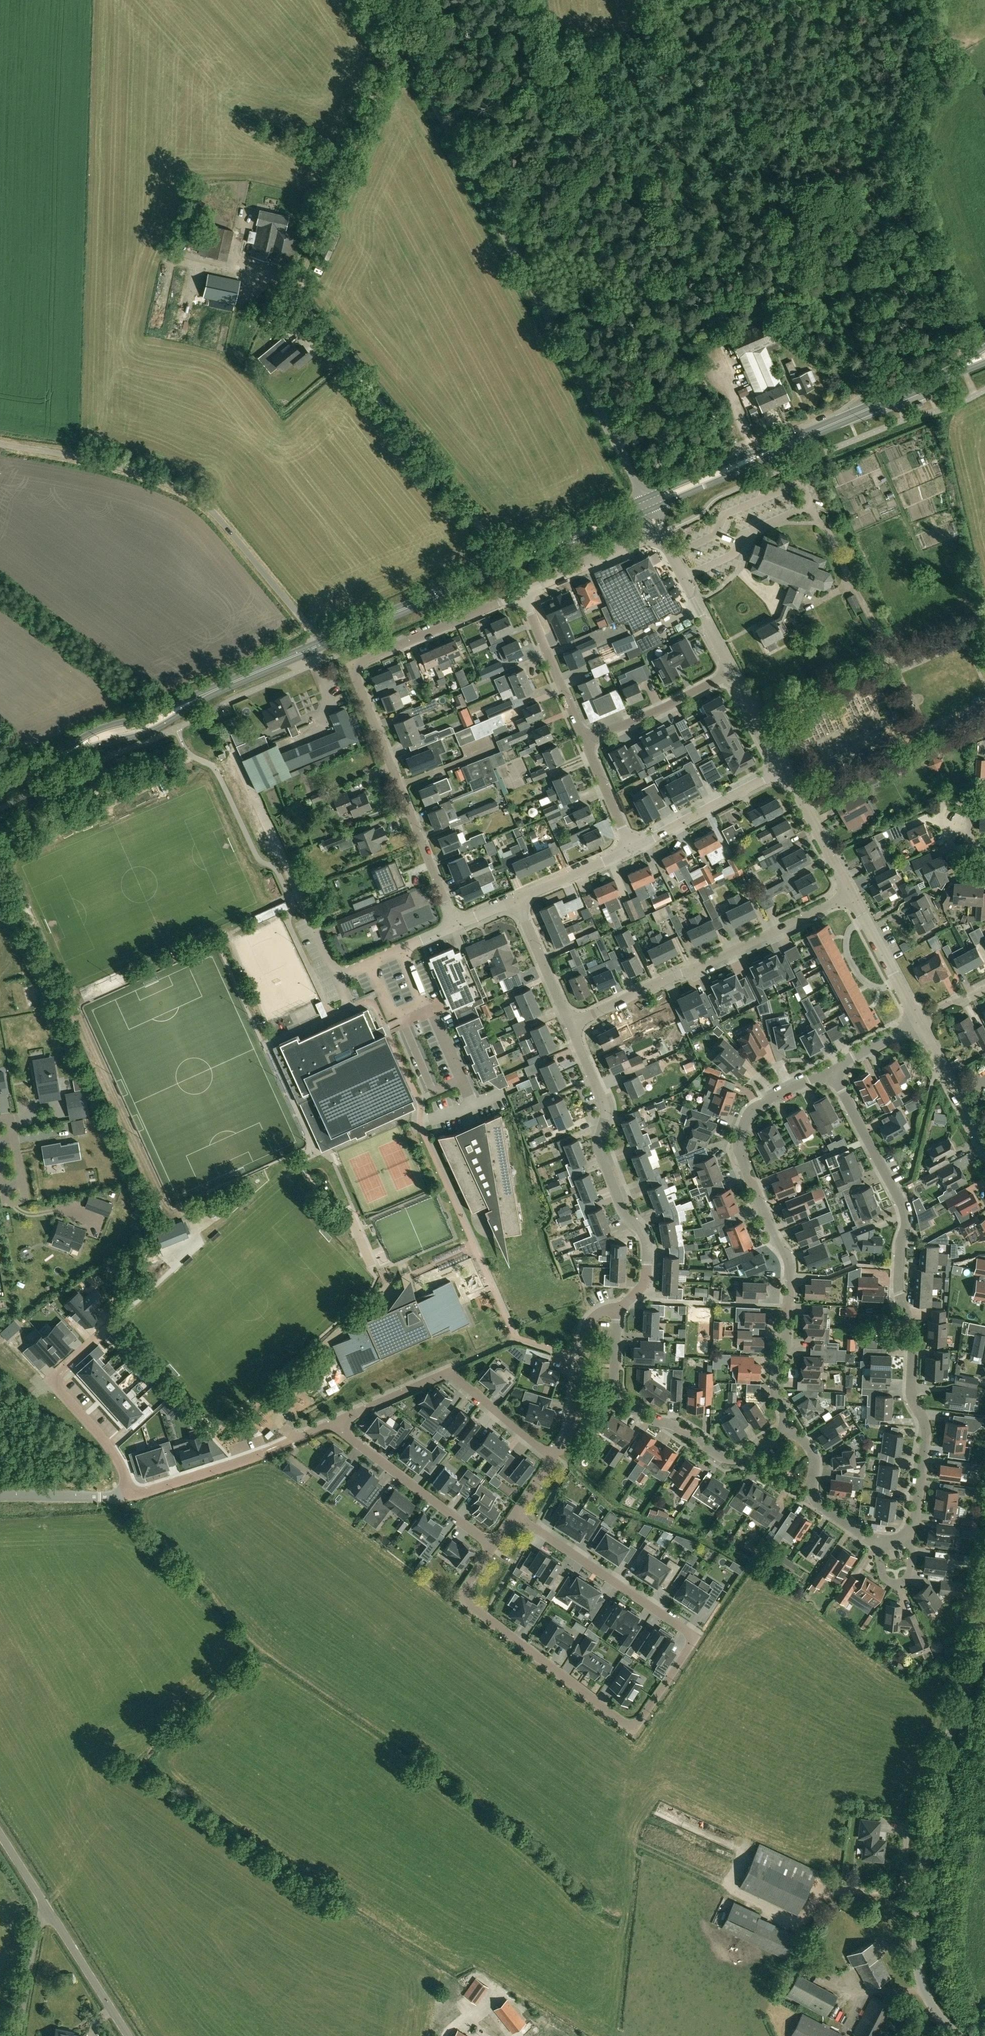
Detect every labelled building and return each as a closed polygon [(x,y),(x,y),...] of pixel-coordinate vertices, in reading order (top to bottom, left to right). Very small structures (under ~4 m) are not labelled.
[(942,49),(949,42),(940,31),(932,38),(942,49)] [(289,217),(260,210),(257,224),(258,224),(285,230),(289,217)] [(291,265),(298,233),(285,230),(258,224),(256,232),(250,230),(247,241),(253,243),(250,255),(291,265)] [(204,225),(198,254),(227,261),(234,231),(204,225)] [(324,247),(320,257),(329,261),(333,251),(324,247)] [(236,304),(241,280),(208,273),(203,298),(236,304)] [(769,390),(782,385),(769,355),(783,349),(779,340),(785,337),(777,318),(730,338),(733,344),(729,346),(732,353),(734,359),(739,358),(740,357),(757,396),(769,390)] [(279,366),(282,370),(294,361),(298,367),(311,356),(303,346),(298,350),(291,341),(279,352),(273,345),(258,358),(271,373),(279,366)] [(811,382),(816,380),(811,370),(806,372),(798,376),(792,361),(786,364),(799,394),(813,388),(811,382)] [(769,390),(775,405),(789,399),(783,385),(782,385),(769,390)] [(748,391),(746,387),(738,390),(741,397),(749,393),(748,391)] [(769,390),(757,396),(756,396),(762,411),(775,405),(769,390)] [(755,407),(749,410),(752,417),(758,415),(755,407)] [(785,603),(789,605),(797,608),(804,592),(812,595),(816,585),(823,588),(830,585),(832,579),(829,572),(823,570),(826,560),(785,544),(788,536),(780,533),(777,541),(764,536),(760,546),(754,544),(749,558),(754,561),(750,571),(763,576),(761,579),(769,582),(770,578),(789,586),(783,602),(785,603)] [(602,576),(597,578),(596,578),(608,605),(615,622),(629,624),(633,633),(672,611),(676,612),(679,611),(680,607),(678,602),(674,601),(672,602),(655,570),(656,570),(648,556),(633,563),(631,560),(627,558),(602,570),(601,574),(602,576)] [(585,607),(599,601),(591,580),(577,586),(585,607)] [(852,609),(860,605),(855,594),(847,598),(852,609)] [(558,632),(574,626),(571,618),(563,621),(560,614),(570,609),(564,595),(543,604),(550,620),(553,619),(558,632)] [(783,621),(789,605),(785,603),(779,617),(775,620),(775,619),(756,629),(757,631),(755,632),(758,637),(759,636),(764,645),(766,644),(769,651),(777,647),(774,640),(783,635),(789,632),(783,621)] [(608,605),(602,608),(608,624),(615,622),(608,605)] [(501,635),(513,630),(507,616),(491,623),(493,627),(485,630),(492,645),(503,640),(501,635)] [(612,641),(618,654),(620,653),(638,646),(632,633),(612,641)] [(448,642),(443,644),(449,658),(452,665),(456,663),(453,656),(460,653),(457,645),(462,643),(459,635),(447,640),(448,642)] [(648,635),(636,641),(638,646),(641,654),(654,647),(648,635)] [(474,653),(488,646),(484,637),(470,643),(474,653)] [(667,652),(652,660),(665,684),(672,681),(671,679),(679,675),(675,666),(680,663),(682,667),(697,659),(686,638),(671,646),(673,650),(668,653),(667,652)] [(503,661),(523,653),(517,640),(498,649),(503,661)] [(580,653),(587,650),(584,643),(577,646),(578,649),(565,654),(571,668),(584,662),(580,653)] [(443,644),(432,649),(438,663),(449,658),(443,644)] [(638,646),(627,651),(630,658),(641,654),(638,646)] [(432,649),(421,654),(427,667),(434,665),(440,678),(437,680),(439,686),(440,686),(441,689),(448,686),(446,683),(447,683),(441,669),(438,663),(432,649)] [(601,655),(588,661),(591,669),(604,663),(601,655)] [(414,659),(405,663),(411,679),(417,677),(420,675),(414,659)] [(823,676),(836,669),(831,660),(818,667),(823,676)] [(482,679),(504,670),(500,661),(478,670),(482,679)] [(591,669),(593,673),(608,667),(606,663),(606,662),(604,663),(591,669)] [(398,677),(404,675),(399,664),(386,670),(386,671),(372,677),(377,689),(395,681),(392,675),(397,673),(398,677)] [(636,683),(647,678),(642,665),(625,673),(630,685),(622,688),(629,704),(643,698),(636,683)] [(463,669),(455,672),(457,677),(465,674),(463,669)] [(493,676),(500,692),(528,680),(523,669),(509,675),(511,681),(509,682),(504,670),(493,676)] [(461,687),(469,684),(465,674),(457,678),(461,687)] [(595,678),(579,685),(578,685),(579,685),(578,686),(581,693),(582,692),(585,698),(590,696),(591,699),(602,694),(595,678)] [(528,680),(500,692),(503,699),(514,694),(516,697),(515,697),(516,699),(511,701),(514,707),(523,704),(519,696),(533,690),(528,680)] [(382,697),(388,711),(403,704),(400,697),(409,694),(405,682),(392,687),(394,692),(382,697)] [(472,683),(461,688),(467,702),(478,697),(472,683)] [(591,720),(624,706),(617,688),(602,694),(591,699),(584,702),(591,720)] [(280,722),(282,727),(300,719),(298,713),(296,714),(288,694),(271,702),(273,707),(263,711),(266,717),(264,718),(267,724),(268,723),(270,726),(280,722)] [(708,700),(702,703),(709,715),(721,710),(725,708),(722,702),(723,702),(720,695),(709,701),(708,700)] [(910,697),(907,698),(903,700),(901,697),(893,700),(895,704),(889,707),(892,713),(898,711),(899,715),(901,714),(908,711),(907,710),(915,707),(910,697)] [(436,699),(427,703),(413,708),(413,707),(397,713),(400,721),(395,723),(399,734),(417,727),(414,721),(417,719),(416,715),(430,710),(439,707),(436,699)] [(499,714),(501,713),(514,707),(511,701),(496,707),(499,714)] [(516,721),(520,731),(531,726),(529,721),(544,715),(538,702),(523,709),(526,716),(516,721)] [(514,707),(501,713),(505,723),(505,724),(518,718),(514,707)] [(469,726),(476,722),(470,708),(463,712),(469,726)] [(337,731),(281,754),(276,744),(269,747),(264,735),(237,746),(258,791),(284,779),(292,776),(290,773),(288,768),(358,740),(345,709),(330,715),(337,731)] [(723,713),(721,710),(709,715),(700,720),(702,724),(707,722),(710,728),(728,719),(725,712),(723,713)] [(499,714),(488,719),(492,729),(505,723),(501,713),(499,714)] [(488,719),(470,726),(476,739),(493,732),(492,729),(488,719)] [(680,730),(687,726),(683,719),(676,722),(680,730)] [(728,719),(710,728),(708,729),(714,740),(732,730),(730,727),(732,726),(728,719)] [(667,731),(663,724),(661,725),(660,723),(653,727),(654,729),(652,730),(663,750),(671,746),(676,756),(677,755),(676,754),(684,749),(685,751),(674,730),(670,732),(667,731)] [(524,749),(519,752),(521,756),(527,754),(536,750),(534,745),(538,743),(553,737),(547,724),(535,729),(532,730),(533,732),(536,738),(528,741),(530,746),(531,747),(529,748),(525,749),(524,749)] [(292,737),(300,734),(296,726),(289,729),(292,737)] [(455,733),(455,732),(453,728),(450,726),(439,731),(436,730),(425,734),(424,734),(422,733),(419,734),(417,727),(399,734),(404,745),(423,738),(426,744),(440,738),(455,733)] [(470,726),(463,729),(468,742),(476,739),(470,726)] [(692,735),(687,726),(680,730),(685,739),(692,735)] [(463,729),(455,733),(460,746),(468,742),(463,729)] [(505,737),(496,741),(501,751),(511,747),(511,745),(514,743),(527,737),(526,735),(523,729),(520,731),(511,735),(505,737)] [(663,750),(652,730),(649,731),(648,729),(641,733),(643,735),(640,736),(644,744),(643,745),(645,749),(640,752),(648,766),(658,760),(655,755),(663,750)] [(732,730),(714,740),(720,751),(722,750),(740,741),(736,734),(735,735),(732,730)] [(420,746),(422,752),(407,758),(413,772),(428,766),(429,767),(442,762),(436,747),(443,744),(440,738),(426,744),(420,746)] [(743,748),(740,741),(722,750),(728,761),(744,752),(742,748),(743,748)] [(696,750),(692,742),(685,745),(689,754),(696,750)] [(633,745),(626,749),(624,744),(622,745),(621,743),(613,748),(614,750),(609,752),(616,764),(614,766),(617,772),(619,771),(620,774),(629,769),(631,773),(644,766),(633,745)] [(550,767),(563,761),(557,746),(543,751),(543,752),(535,755),(538,763),(546,759),(550,767)] [(701,758),(696,750),(689,754),(694,762),(701,758)] [(747,750),(744,752),(728,761),(734,773),(744,768),(743,767),(755,761),(752,755),(750,755),(747,750)] [(501,751),(495,753),(499,765),(506,762),(501,751)] [(495,753),(489,756),(493,767),(499,765),(495,753)] [(943,760),(933,755),(928,766),(938,770),(943,760)] [(489,756),(467,764),(474,780),(483,776),(486,784),(498,780),(493,767),(489,756)] [(699,777),(691,761),(684,765),(683,768),(686,774),(677,778),(688,798),(690,797),(691,799),(698,795),(697,793),(699,792),(695,784),(696,783),(696,782),(695,779),(699,777)] [(710,770),(706,762),(699,766),(703,774),(710,770)] [(473,790),(486,784),(483,776),(474,780),(467,764),(461,767),(468,783),(470,782),(473,790)] [(534,781),(547,776),(544,767),(530,773),(534,781)] [(647,776),(644,769),(637,773),(640,779),(647,776)] [(711,770),(703,774),(708,783),(715,779),(711,770)] [(553,779),(556,785),(546,790),(548,795),(573,785),(568,773),(553,779)] [(685,799),(688,798),(677,778),(666,784),(662,776),(655,779),(668,803),(674,800),(676,804),(679,803),(680,805),(686,801),(685,799)] [(439,794),(452,789),(447,777),(428,785),(429,786),(420,790),(425,804),(441,798),(439,794)] [(661,795),(654,782),(641,789),(644,795),(635,800),(641,812),(639,813),(643,820),(644,819),(645,821),(659,814),(652,801),(656,799),(655,798),(661,795)] [(537,784),(530,787),(533,793),(539,789),(537,784)] [(561,796),(564,803),(578,797),(573,785),(548,795),(539,799),(541,805),(551,801),(551,800),(561,796)] [(314,803),(328,797),(325,790),(311,796),(314,803)] [(365,812),(364,810),(371,807),(365,793),(349,799),(347,792),(334,798),(340,813),(351,808),(354,816),(365,812)] [(862,825),(861,823),(874,816),(861,792),(837,805),(850,829),(852,827),(853,829),(862,825)] [(768,818),(782,810),(776,799),(761,806),(762,806),(749,813),(755,824),(768,818)] [(444,811),(453,808),(450,800),(439,805),(440,808),(429,813),(435,828),(449,823),(444,811)] [(467,812),(468,812),(471,820),(492,811),(488,803),(467,812)] [(557,803),(543,809),(546,816),(560,810),(557,804),(557,803)] [(571,813),(564,816),(567,823),(576,819),(578,824),(579,825),(587,822),(587,821),(594,818),(588,805),(571,813)] [(560,810),(546,816),(549,824),(555,821),(563,818),(560,810)] [(459,824),(471,820),(468,812),(456,817),(459,824)] [(759,834),(762,840),(775,833),(779,840),(794,832),(786,819),(772,826),(772,827),(759,834)] [(555,821),(549,824),(555,835),(560,832),(555,821)] [(919,850),(936,843),(930,830),(928,831),(925,823),(908,830),(914,844),(916,843),(919,850)] [(729,844),(745,835),(741,827),(736,830),(733,824),(722,830),(729,844)] [(897,826),(888,830),(891,838),(900,834),(897,826)] [(388,839),(383,827),(374,831),(373,828),(353,836),(356,843),(358,842),(363,855),(381,847),(379,842),(388,839)] [(520,843),(519,844),(521,850),(524,857),(531,871),(543,866),(537,852),(530,854),(522,835),(521,836),(518,827),(513,829),(520,843)] [(589,847),(603,841),(598,828),(583,834),(589,847)] [(709,834),(704,836),(717,861),(725,857),(722,852),(725,851),(714,831),(713,832),(712,830),(708,833),(709,834)] [(348,840),(345,832),(323,841),(326,849),(348,840)] [(475,847),(485,843),(487,842),(483,832),(470,837),(470,839),(461,843),(456,832),(439,838),(444,851),(458,846),(460,853),(475,847)] [(874,835),(877,841),(885,837),(883,832),(876,835),(874,835)] [(543,841),(540,835),(531,839),(533,845),(543,841)] [(569,835),(557,840),(562,850),(573,845),(569,835)] [(696,841),(694,842),(701,855),(706,852),(712,864),(717,861),(704,836),(700,839),(699,837),(695,839),(696,841)] [(781,841),(762,851),(766,858),(775,853),(784,848),(781,841)] [(869,870),(885,861),(874,841),(858,849),(869,870)] [(510,847),(512,853),(509,854),(519,876),(531,871),(524,857),(518,859),(515,852),(521,850),(519,844),(510,847)] [(555,861),(549,846),(537,852),(543,866),(555,861)] [(781,874),(784,880),(791,876),(790,874),(797,871),(796,868),(809,861),(808,860),(810,859),(807,853),(805,854),(801,847),(778,860),(775,853),(766,858),(760,861),(763,868),(768,866),(771,872),(780,867),(783,873),(781,874)] [(682,848),(672,854),(684,878),(686,881),(690,890),(691,890),(692,892),(697,889),(698,889),(703,886),(708,884),(702,874),(698,876),(693,879),(690,874),(684,863),(689,861),(682,848)] [(672,854),(662,859),(668,872),(672,869),(678,881),(684,878),(672,854)] [(930,854),(913,861),(919,876),(927,872),(933,887),(938,885),(942,888),(947,881),(950,879),(946,870),(948,870),(941,856),(933,860),(930,854)] [(507,855),(501,858),(506,869),(512,866),(507,855)] [(469,872),(471,877),(491,869),(487,860),(479,863),(479,862),(468,867),(464,856),(449,862),(455,878),(469,872)] [(731,867),(722,872),(724,876),(741,869),(734,856),(728,859),(727,860),(731,867)] [(891,868),(894,866),(900,864),(899,863),(896,857),(887,862),(891,868)] [(912,868),(908,859),(899,863),(903,872),(912,868)] [(405,884),(396,860),(378,867),(388,891),(405,884)] [(699,868),(702,874),(708,884),(710,883),(717,880),(724,877),(724,876),(722,872),(722,871),(712,875),(706,864),(699,868)] [(656,896),(654,893),(656,892),(650,880),(655,878),(649,865),(638,870),(650,896),(649,896),(655,908),(672,900),(667,891),(656,896)] [(892,883),(901,878),(894,866),(876,876),(879,882),(871,886),(879,901),(896,891),(892,883)] [(495,880),(493,875),(491,869),(471,877),(473,882),(461,888),(466,900),(483,892),(481,886),(489,882),(495,880)] [(741,869),(724,876),(726,880),(743,873),(741,869)] [(634,888),(634,887),(637,893),(640,892),(643,899),(649,896),(650,896),(638,870),(628,874),(634,888)] [(772,895),(785,889),(787,892),(798,886),(802,894),(818,885),(811,872),(796,879),(794,875),(796,874),(784,880),(767,889),(756,895),(762,906),(773,901),(772,898),(773,897),(772,895)] [(724,877),(717,880),(719,886),(726,883),(724,877)] [(767,889),(764,884),(761,885),(757,887),(752,877),(748,879),(756,895),(767,889)] [(622,907),(616,895),(621,893),(615,880),(604,884),(615,910),(622,907)] [(912,888),(904,892),(902,893),(906,900),(922,891),(923,891),(921,890),(914,885),(909,882),(912,888)] [(708,884),(703,886),(708,895),(714,892),(710,883),(708,884)] [(939,899),(945,910),(948,916),(950,915),(947,909),(946,909),(950,901),(969,903),(970,884),(956,883),(956,889),(946,888),(939,899)] [(616,929),(622,926),(615,910),(604,884),(594,889),(600,903),(604,901),(616,929)] [(983,894),(984,885),(970,884),(969,903),(978,903),(977,920),(984,918),(984,894),(983,894)] [(588,894),(582,897),(587,907),(593,904),(588,894)] [(733,896),(745,920),(756,914),(750,900),(743,903),(738,894),(733,896)] [(376,901),(374,895),(352,904),(355,910),(376,901)] [(401,896),(336,921),(342,937),(378,923),(384,939),(406,930),(401,916),(398,917),(395,908),(404,904),(401,896)] [(638,915),(645,912),(638,896),(631,899),(638,915)] [(745,920),(733,896),(728,898),(733,908),(726,911),(733,925),(745,920)] [(920,933),(935,925),(930,916),(934,915),(929,906),(930,906),(925,896),(912,902),(917,911),(909,915),(914,925),(915,924),(920,933)] [(719,916),(709,897),(703,901),(712,919),(719,916)] [(938,908),(942,906),(938,898),(934,900),(938,908)] [(631,899),(630,899),(623,902),(631,920),(638,917),(638,915),(631,899)] [(286,901),(272,907),(261,912),(264,920),(275,915),(289,909),(286,901)] [(546,922),(560,916),(554,903),(540,910),(546,922)] [(657,923),(670,917),(665,906),(652,912),(657,923)] [(679,936),(686,932),(677,914),(670,917),(679,936)] [(694,916),(705,939),(717,933),(710,920),(704,923),(699,914),(694,916)] [(560,916),(546,922),(551,934),(565,928),(560,916)] [(705,939),(694,916),(690,918),(694,928),(687,931),(694,944),(705,939)] [(578,922),(565,928),(551,934),(556,946),(570,940),(568,934),(575,931),(575,932),(581,929),(578,922)] [(833,934),(828,924),(808,935),(813,945),(833,934)] [(981,942),(984,940),(984,937),(980,927),(975,930),(981,942)] [(591,941),(600,936),(597,930),(576,939),(579,946),(591,941)] [(629,975),(630,975),(631,977),(638,973),(637,972),(642,969),(635,955),(630,945),(635,942),(629,930),(616,935),(622,948),(623,948),(628,958),(622,961),(629,975)] [(981,942),(975,930),(969,933),(976,945),(981,942)] [(655,935),(666,958),(678,952),(671,939),(664,942),(660,933),(655,935)] [(818,954),(835,945),(830,936),(834,935),(833,934),(813,945),(810,946),(815,956),(818,955),(818,954)] [(485,940),(466,948),(473,964),(492,956),(510,948),(504,935),(486,943),(485,940)] [(666,958),(655,935),(650,937),(655,946),(648,950),(654,963),(666,958)] [(604,943),(598,946),(606,962),(611,960),(608,952),(604,943)] [(949,959),(954,956),(955,958),(963,972),(974,967),(966,952),(963,946),(952,952),(948,944),(943,947),(949,959)] [(795,945),(790,948),(796,959),(801,956),(795,945)] [(840,955),(835,945),(818,954),(818,955),(823,964),(840,955)] [(977,946),(966,952),(974,967),(984,961),(977,946)] [(453,947),(430,957),(452,1009),(458,1007),(460,1012),(475,1006),(484,1002),(482,997),(486,995),(474,967),(470,968),(464,955),(462,956),(460,950),(455,952),(453,947)] [(510,948),(492,956),(493,956),(496,965),(490,967),(496,981),(509,975),(510,977),(507,986),(508,989),(522,983),(519,976),(517,976),(516,972),(519,971),(509,948),(510,948)] [(796,959),(790,948),(784,951),(790,962),(796,959)] [(575,996),(577,995),(578,998),(590,993),(583,976),(587,974),(576,949),(570,951),(577,966),(572,968),(575,976),(570,978),(575,989),(573,990),(575,996)] [(617,958),(614,950),(608,952),(611,960),(616,971),(624,968),(618,957),(617,958)] [(763,961),(774,984),(785,978),(786,980),(795,976),(786,957),(779,960),(777,954),(776,955),(775,953),(764,958),(764,960),(763,961)] [(936,981),(948,975),(945,970),(947,970),(939,955),(933,958),(933,959),(914,969),(922,983),(934,976),(936,981)] [(774,984),(763,961),(762,961),(761,959),(750,965),(751,966),(750,967),(753,974),(747,977),(759,1003),(768,999),(763,989),(774,984)] [(850,974),(842,959),(823,969),(830,984),(850,974)] [(610,969),(607,970),(603,962),(588,969),(592,977),(594,977),(599,989),(615,982),(610,969)] [(723,979),(733,1000),(741,997),(745,1004),(756,999),(746,979),(740,982),(736,974),(735,974),(734,972),(728,975),(729,977),(723,979)] [(858,988),(850,974),(830,984),(838,999),(858,988)] [(805,977),(800,980),(803,986),(808,983),(805,977)] [(733,1000),(723,979),(718,982),(717,980),(712,983),(712,985),(711,985),(715,993),(708,996),(718,1017),(730,1011),(726,1004),(733,1000)] [(804,991),(801,984),(795,987),(798,994),(804,991)] [(521,1007),(536,1000),(530,988),(516,995),(518,1000),(510,1003),(510,1004),(504,1007),(506,1013),(513,1010),(521,1007)] [(692,990),(687,992),(697,1015),(703,1012),(705,1018),(709,1016),(711,1020),(717,1017),(712,1006),(706,1009),(697,990),(693,991),(692,990)] [(697,1015),(687,992),(681,995),(682,997),(678,999),(687,1018),(681,1021),(686,1032),(692,1029),(690,1025),(694,1023),(692,1017),(697,1015)] [(860,992),(843,1001),(848,1010),(865,1002),(860,992)] [(536,1000),(521,1007),(526,1018),(541,1012),(536,1000)] [(767,1000),(757,1005),(759,1013),(769,1010),(767,1000)] [(321,1016),(327,1013),(321,1001),(316,1003),(321,1016)] [(848,1010),(845,1012),(850,1021),(853,1020),(870,1011),(865,1002),(848,1010)] [(467,1052),(470,1051),(474,1061),(471,1062),(475,1071),(478,1070),(483,1081),(494,1076),(500,1089),(509,1085),(475,1006),(460,1012),(464,1022),(456,1025),(459,1034),(462,1032),(466,1042),(463,1044),(467,1052)] [(815,1023),(821,1020),(820,1020),(817,1014),(815,1010),(814,1008),(805,1012),(809,1020),(812,1018),(815,1023)] [(299,1081),(303,1090),(293,1094),(319,1152),(356,1135),(356,1136),(361,1134),(362,1135),(366,1134),(365,1131),(415,1109),(411,1099),(414,1098),(384,1034),(378,1036),(375,1029),(376,1028),(368,1009),(328,1027),(333,1038),(304,1051),(308,1061),(296,1066),(302,1080),(299,1081)] [(870,1011),(853,1020),(859,1030),(879,1019),(873,1009),(870,1011)] [(513,1010),(506,1013),(508,1019),(516,1016),(513,1010)] [(823,1011),(817,1014),(820,1020),(826,1017),(823,1011)] [(766,1019),(769,1034),(770,1034),(772,1040),(777,1039),(778,1046),(784,1045),(784,1047),(786,1047),(787,1049),(793,1048),(793,1046),(794,1045),(790,1023),(780,1025),(778,1017),(766,1019)] [(984,1048),(984,1029),(983,1025),(976,1029),(969,1017),(954,1025),(965,1045),(978,1038),(983,1049),(984,1048)] [(523,1020),(512,1024),(514,1030),(526,1025),(523,1020)] [(623,1031),(624,1032),(629,1029),(626,1022),(620,1024),(620,1025),(616,1027),(616,1026),(598,1035),(604,1048),(622,1039),(619,1033),(623,1031)] [(823,1044),(812,1022),(806,1025),(808,1030),(800,1034),(810,1054),(812,1053),(814,1053),(817,1051),(818,1049),(820,1048),(820,1046),(823,1044)] [(546,1023),(531,1029),(534,1037),(527,1040),(526,1039),(520,1042),(522,1047),(551,1035),(546,1023)] [(768,1042),(757,1023),(745,1029),(748,1033),(739,1038),(751,1060),(765,1052),(761,1044),(761,1042),(760,1040),(765,1038),(767,1043),(768,1042)] [(712,1030),(718,1035),(723,1029),(716,1024),(712,1030)] [(832,1027),(838,1038),(843,1035),(838,1024),(832,1027)] [(526,1025),(514,1030),(517,1036),(528,1031),(526,1025)] [(838,1038),(832,1027),(826,1030),(832,1041),(838,1038)] [(541,1053),(556,1047),(551,1035),(522,1047),(525,1053),(531,1050),(531,1049),(538,1046),(541,1053)] [(737,1051),(724,1039),(717,1046),(721,1050),(719,1053),(722,1057),(716,1063),(726,1072),(729,1068),(738,1077),(746,1068),(732,1056),(737,1051)] [(646,1058),(642,1060),(640,1055),(628,1060),(624,1050),(608,1057),(614,1071),(619,1069),(622,1076),(635,1070),(648,1064),(646,1058)] [(525,1067),(536,1062),(541,1060),(539,1054),(527,1059),(527,1060),(523,1061),(525,1067)] [(35,1076),(37,1087),(43,1086),(45,1097),(59,1094),(53,1060),(45,1062),(39,1063),(41,1075),(35,1076)] [(546,1079),(560,1072),(555,1060),(540,1067),(546,1079)] [(652,1076),(663,1071),(658,1060),(654,1062),(648,1064),(635,1070),(637,1076),(625,1081),(631,1096),(644,1090),(640,1081),(652,1076)] [(884,1082),(890,1095),(901,1089),(899,1085),(906,1081),(907,1078),(910,1076),(911,1075),(910,1073),(904,1063),(899,1066),(896,1060),(883,1067),(889,1079),(884,1082)] [(539,1071),(536,1062),(525,1067),(524,1067),(527,1076),(539,1071)] [(684,1065),(687,1073),(695,1069),(692,1062),(684,1065)] [(721,1071),(704,1066),(703,1072),(720,1077),(721,1071)] [(560,1072),(546,1079),(551,1090),(565,1084),(560,1072)] [(714,1097),(731,1103),(735,1092),(722,1087),(725,1080),(709,1074),(706,1083),(710,1084),(708,1088),(710,1089),(708,1095),(714,1097)] [(881,1104),(889,1100),(882,1087),(877,1090),(869,1074),(856,1081),(865,1100),(875,1095),(880,1104),(881,1104)] [(531,1085),(538,1082),(535,1076),(528,1079),(517,1084),(519,1090),(531,1085)] [(83,1078),(73,1080),(75,1091),(85,1089),(83,1078)] [(541,1088),(538,1082),(531,1085),(533,1091),(541,1088)] [(548,1091),(537,1097),(539,1102),(544,1100),(551,1097),(548,1091)] [(70,1117),(88,1114),(84,1092),(67,1095),(70,1117)] [(704,1101),(700,1111),(703,1112),(712,1116),(714,1110),(727,1115),(731,1103),(714,1097),(711,1103),(704,1101)] [(829,1121),(837,1116),(826,1097),(814,1103),(822,1117),(815,1121),(822,1133),(833,1127),(829,1121)] [(903,1103),(900,1097),(891,1101),(895,1107),(903,1103)] [(563,1098),(553,1102),(548,1105),(553,1117),(568,1110),(563,1098)] [(545,1103),(544,1100),(539,1102),(532,1105),(534,1111),(546,1106),(545,1103)] [(655,1103),(658,1108),(665,1105),(662,1100),(655,1103)] [(890,1100),(881,1104),(885,1113),(894,1108),(890,1100)] [(703,1112),(700,1111),(692,1108),(688,1117),(687,1117),(684,1124),(684,1125),(712,1135),(713,1130),(715,1130),(717,1125),(715,1124),(716,1123),(701,1118),(703,1112)] [(638,1109),(633,1111),(635,1117),(622,1122),(626,1133),(640,1128),(647,1125),(644,1118),(642,1119),(638,1109)] [(800,1137),(813,1130),(802,1109),(788,1116),(794,1127),(788,1131),(796,1145),(802,1141),(800,1137)] [(568,1110),(553,1117),(546,1120),(540,1122),(542,1128),(549,1125),(548,1125),(555,1121),(559,1128),(573,1122),(568,1110)] [(906,1131),(901,1123),(905,1121),(899,1110),(889,1116),(892,1121),(880,1127),(887,1141),(906,1131)] [(458,1134),(438,1137),(444,1151),(447,1149),(451,1158),(448,1159),(449,1160),(451,1159),(455,1167),(452,1168),(460,1185),(462,1184),(466,1193),(464,1194),(467,1193),(470,1202),(468,1203),(472,1212),(484,1206),(486,1210),(485,1210),(488,1216),(496,1232),(501,1231),(502,1236),(521,1232),(520,1223),(517,1223),(515,1214),(518,1213),(517,1213),(515,1213),(514,1204),(516,1203),(513,1185),(511,1186),(509,1176),(511,1176),(511,1175),(509,1176),(507,1166),(510,1166),(507,1148),(504,1148),(503,1139),(505,1138),(503,1138),(501,1129),(504,1128),(501,1114),(483,1122),(478,1125),(479,1130),(458,1134)] [(544,1114),(537,1117),(540,1122),(546,1120),(544,1114)] [(86,1133),(84,1119),(72,1121),(75,1135),(86,1133)] [(773,1149),(784,1143),(773,1124),(759,1132),(768,1148),(761,1151),(767,1163),(777,1157),(773,1149)] [(687,1160),(698,1156),(698,1155),(696,1149),(698,1143),(706,1145),(710,1134),(711,1135),(712,1135),(684,1125),(683,1128),(685,1133),(687,1134),(683,1146),(686,1152),(680,1155),(678,1151),(679,1150),(676,1142),(671,1144),(679,1163),(687,1160)] [(640,1128),(626,1133),(630,1145),(644,1139),(646,1145),(651,1143),(658,1140),(657,1136),(650,1139),(647,1132),(642,1134),(640,1128)] [(534,1139),(536,1144),(546,1139),(544,1135),(534,1139)] [(565,1150),(568,1156),(582,1151),(578,1139),(572,1142),(570,1136),(556,1141),(548,1144),(532,1150),(534,1156),(537,1155),(551,1150),(556,1152),(560,1150),(561,1152),(565,1150)] [(925,1160),(931,1172),(935,1170),(944,1166),(940,1159),(955,1152),(948,1139),(928,1150),(932,1156),(925,1160)] [(636,1168),(650,1163),(648,1156),(653,1155),(651,1150),(661,1146),(658,1140),(651,1143),(646,1145),(643,1146),(646,1151),(632,1157),(636,1168)] [(831,1152),(839,1148),(835,1141),(827,1145),(831,1152)] [(42,1149),(45,1165),(46,1164),(45,1163),(81,1157),(78,1142),(61,1145),(61,1142),(43,1145),(44,1149),(42,1149)] [(831,1152),(824,1154),(830,1169),(839,1165),(841,1169),(857,1163),(852,1151),(849,1152),(847,1145),(839,1148),(831,1152)] [(570,1175),(573,1173),(574,1173),(572,1167),(586,1162),(582,1151),(568,1156),(570,1162),(566,1164),(570,1175)] [(696,1167),(699,1174),(718,1167),(714,1156),(700,1161),(698,1156),(687,1160),(691,1170),(696,1167)] [(778,1197),(788,1193),(789,1197),(797,1194),(795,1190),(796,1190),(792,1180),(799,1177),(796,1170),(807,1165),(806,1161),(795,1166),(795,1167),(784,1171),(786,1178),(772,1183),(778,1197)] [(941,1177),(948,1189),(944,1191),(943,1193),(937,1196),(940,1202),(945,1199),(946,1198),(956,1193),(953,1188),(966,1181),(959,1168),(955,1170),(951,1162),(944,1166),(935,1170),(936,1171),(939,1178),(941,1177)] [(653,1169),(650,1163),(636,1168),(641,1179),(654,1174),(657,1180),(659,1178),(662,1177),(658,1167),(653,1169)] [(858,1166),(857,1163),(841,1169),(831,1173),(839,1191),(842,1190),(852,1186),(849,1179),(861,1174),(861,1172),(862,1172),(863,1170),(861,1166),(859,1165),(858,1166)] [(700,1193),(704,1192),(710,1190),(711,1189),(709,1184),(723,1178),(718,1167),(699,1174),(695,1176),(698,1183),(697,1184),(700,1193)] [(927,1185),(939,1178),(936,1171),(923,1178),(927,1185)] [(579,1190),(593,1185),(589,1174),(575,1179),(573,1173),(570,1175),(568,1176),(572,1186),(577,1184),(579,1190)] [(669,1187),(664,1176),(662,1177),(659,1178),(661,1184),(648,1189),(652,1201),(666,1195),(664,1189),(669,1187)] [(559,1180),(547,1184),(550,1192),(561,1188),(559,1180)] [(593,1185),(579,1190),(582,1196),(577,1198),(581,1209),(586,1207),(584,1201),(598,1196),(593,1185)] [(849,1208),(857,1206),(875,1198),(870,1186),(857,1191),(854,1185),(852,1186),(842,1190),(849,1208)] [(813,1203),(814,1201),(825,1196),(821,1186),(786,1200),(788,1207),(783,1209),(787,1221),(807,1213),(805,1206),(813,1203)] [(712,1196),(710,1190),(704,1192),(700,1193),(696,1195),(698,1200),(703,1198),(702,1196),(705,1195),(708,1202),(714,1200),(716,1206),(734,1199),(730,1189),(712,1196)] [(956,1193),(946,1198),(945,1199),(952,1212),(954,1210),(957,1216),(970,1209),(972,1212),(980,1208),(972,1193),(963,1198),(959,1191),(956,1193)] [(678,1211),(694,1207),(691,1200),(681,1204),(680,1203),(676,1205),(673,1199),(668,1201),(666,1195),(652,1201),(656,1212),(670,1206),(673,1213),(678,1211)] [(86,1207),(109,1215),(112,1205),(90,1196),(86,1207)] [(852,1226),(853,1229),(869,1222),(867,1216),(880,1211),(875,1198),(857,1206),(850,1209),(856,1225),(852,1226)] [(711,1208),(717,1225),(723,1223),(728,1221),(726,1215),(738,1210),(734,1199),(716,1206),(711,1208)] [(572,1212),(569,1204),(560,1208),(561,1209),(558,1210),(560,1217),(572,1212)] [(917,1214),(925,1209),(922,1204),(915,1207),(917,1214)] [(586,1207),(581,1209),(585,1220),(590,1218),(592,1224),(606,1218),(602,1207),(588,1213),(586,1207)] [(928,1220),(931,1218),(926,1209),(925,1209),(917,1214),(920,1231),(931,1225),(928,1220)] [(684,1210),(678,1211),(673,1213),(674,1220),(659,1222),(661,1234),(676,1231),(675,1225),(680,1224),(679,1220),(685,1219),(684,1210)] [(817,1218),(819,1224),(834,1218),(831,1211),(816,1216),(817,1218)] [(573,1222),(571,1213),(558,1217),(559,1218),(556,1219),(557,1223),(560,1222),(561,1226),(573,1222)] [(975,1232),(979,1240),(984,1237),(984,1218),(980,1221),(977,1216),(958,1226),(964,1237),(975,1232)] [(591,1243),(599,1240),(597,1235),(611,1229),(606,1218),(592,1224),(587,1226),(591,1235),(583,1238),(586,1245),(591,1243)] [(815,1230),(821,1228),(819,1224),(817,1218),(806,1222),(808,1228),(795,1233),(800,1245),(818,1238),(815,1230)] [(201,1230),(210,1227),(207,1220),(199,1223),(201,1230)] [(74,1226),(67,1223),(60,1221),(59,1225),(57,1225),(53,1236),(62,1239),(60,1243),(63,1244),(63,1243),(72,1246),(71,1247),(79,1250),(86,1230),(79,1227),(74,1226)] [(163,1246),(188,1236),(182,1221),(157,1231),(163,1246)] [(711,1228),(709,1221),(701,1224),(704,1231),(711,1228)] [(728,1234),(731,1239),(747,1233),(743,1221),(730,1226),(728,1221),(723,1223),(717,1225),(716,1226),(721,1237),(728,1234)] [(882,1238),(882,1237),(872,1236),(873,1231),(875,1230),(872,1223),(864,1226),(851,1232),(850,1229),(841,1233),(844,1242),(854,1238),(855,1242),(862,1242),(862,1250),(881,1251),(881,1243),(882,1243),(883,1243),(884,1242),(884,1241),(884,1240),(884,1239),(883,1238),(882,1238)] [(711,1228),(704,1231),(707,1236),(715,1233),(712,1227),(711,1228)] [(681,1230),(676,1231),(661,1234),(663,1246),(678,1243),(678,1248),(695,1246),(695,1243),(687,1244),(687,1243),(683,1243),(681,1230)] [(739,1249),(752,1244),(747,1233),(731,1239),(733,1245),(725,1248),(729,1259),(741,1255),(739,1249)] [(943,1234),(927,1242),(946,1244),(943,1234)] [(595,1248),(602,1248),(602,1255),(611,1255),(626,1256),(626,1244),(606,1243),(604,1238),(599,1240),(591,1243),(593,1249),(595,1248)] [(809,1268),(830,1260),(823,1242),(808,1248),(810,1254),(804,1256),(809,1268)] [(921,1245),(920,1258),(947,1259),(948,1253),(938,1253),(938,1246),(921,1245)] [(664,1256),(663,1268),(678,1269),(679,1262),(684,1263),(684,1250),(679,1251),(679,1257),(664,1256)] [(714,1272),(729,1273),(729,1272),(744,1266),(747,1274),(749,1273),(763,1274),(764,1267),(766,1266),(761,1253),(753,1256),(751,1251),(741,1255),(729,1259),(714,1266),(714,1272)] [(712,1260),(711,1253),(705,1254),(700,1255),(701,1262),(712,1260)] [(853,1264),(856,1263),(858,1262),(854,1254),(849,1256),(850,1259),(853,1264)] [(611,1260),(610,1267),(625,1268),(626,1256),(611,1255),(602,1255),(599,1255),(599,1260),(611,1260)] [(916,1269),(937,1270),(937,1264),(947,1265),(947,1259),(920,1258),(920,1269),(916,1269)] [(962,1266),(954,1265),(952,1273),(961,1274),(962,1266)] [(625,1268),(610,1267),(610,1274),(605,1274),(604,1285),(610,1285),(610,1279),(625,1280),(625,1268)] [(678,1269),(663,1268),(663,1280),(678,1281),(678,1274),(690,1275),(690,1269),(678,1269)] [(915,1281),(942,1283),(942,1277),(932,1277),(933,1271),(937,1271),(937,1270),(916,1269),(915,1281)] [(586,1285),(591,1285),(591,1276),(583,1275),(586,1285)] [(858,1293),(862,1293),(862,1299),(882,1300),(883,1286),(877,1286),(877,1278),(859,1277),(858,1293)] [(830,1291),(831,1279),(818,1278),(817,1285),(805,1284),(805,1297),(824,1298),(824,1290),(830,1291)] [(678,1281),(663,1280),(662,1292),(677,1293),(677,1299),(682,1299),(683,1288),(677,1288),(678,1281)] [(347,1377),(365,1369),(364,1367),(382,1359),(381,1357),(431,1335),(432,1337),(450,1329),(451,1331),(469,1324),(461,1305),(457,1307),(455,1301),(459,1300),(450,1281),(433,1289),(434,1291),(416,1299),(416,1298),(415,1299),(413,1295),(397,1302),(399,1306),(365,1321),(352,1327),(356,1337),(353,1338),(352,1337),(333,1345),(347,1377)] [(914,1293),(931,1294),(932,1288),(942,1288),(942,1283),(915,1281),(914,1293)] [(764,1296),(765,1283),(743,1282),(743,1288),(737,1287),(736,1301),(753,1302),(753,1296),(764,1296)] [(78,1293),(65,1305),(74,1314),(72,1315),(76,1319),(77,1318),(85,1327),(98,1315),(92,1308),(97,1304),(89,1295),(84,1299),(78,1293)] [(931,1294),(914,1293),(914,1306),(941,1307),(941,1301),(931,1301),(931,1294)] [(644,1310),(643,1322),(658,1322),(659,1316),(664,1316),(664,1304),(659,1304),(658,1310),(644,1310)] [(803,1327),(824,1328),(824,1327),(822,1327),(822,1319),(824,1319),(827,1316),(828,1307),(812,1306),(812,1315),(804,1314),(803,1327)] [(946,1344),(947,1322),(945,1322),(946,1310),(932,1310),(932,1322),(929,1321),(928,1343),(946,1344)] [(738,1319),(738,1330),(751,1331),(751,1325),(763,1326),(764,1313),(746,1312),(745,1320),(738,1319)] [(715,1320),(714,1329),(723,1329),(723,1321),(715,1320)] [(976,1332),(978,1323),(964,1320),(962,1333),(966,1333),(967,1327),(968,1328),(968,1330),(976,1332)] [(62,1321),(44,1337),(59,1354),(60,1355),(69,1346),(62,1338),(71,1331),(62,1321)] [(663,1341),(663,1329),(658,1329),(658,1322),(643,1322),(643,1334),(657,1334),(657,1340),(663,1341)] [(14,1333),(8,1326),(1,1333),(7,1339),(14,1333)] [(838,1349),(838,1343),(829,1342),(829,1328),(824,1327),(824,1328),(803,1327),(806,1327),(805,1339),(813,1339),(813,1348),(846,1350),(838,1349)] [(714,1329),(714,1338),(722,1338),(723,1329),(714,1329)] [(738,1330),(737,1349),(762,1350),(763,1337),(750,1337),(751,1331),(738,1330)] [(976,1333),(972,1354),(982,1356),(983,1352),(984,1352),(984,1335),(976,1333)] [(43,1335),(25,1351),(33,1361),(41,1353),(50,1363),(59,1354),(44,1337),(43,1335)] [(634,1347),(634,1351),(633,1350),(632,1358),(634,1358),(634,1361),(666,1362),(667,1352),(663,1352),(663,1342),(641,1341),(641,1347),(634,1347)] [(88,1363),(79,1371),(87,1380),(102,1366),(104,1365),(96,1356),(100,1352),(96,1347),(84,1357),(88,1363)] [(870,1368),(889,1368),(890,1364),(891,1364),(892,1356),(890,1356),(881,1355),(878,1353),(877,1353),(877,1348),(864,1347),(863,1360),(860,1360),(860,1367),(870,1368)] [(824,1362),(836,1362),(836,1360),(845,1361),(846,1350),(813,1348),(812,1357),(804,1357),(804,1368),(801,1368),(801,1369),(822,1370),(823,1361),(824,1362)] [(926,1378),(942,1379),(942,1366),(948,1367),(949,1352),(935,1351),(935,1358),(927,1358),(926,1378)] [(530,1379),(533,1380),(543,1383),(543,1381),(556,1384),(560,1372),(547,1368),(550,1360),(537,1356),(530,1379)] [(731,1369),(735,1369),(734,1375),(736,1377),(736,1383),(749,1383),(750,1377),(759,1377),(759,1364),(744,1363),(745,1357),(732,1356),(731,1369)] [(131,1357),(125,1362),(128,1365),(134,1360),(131,1357)] [(979,1378),(959,1374),(961,1364),(958,1363),(955,1374),(956,1375),(954,1383),(977,1387),(979,1378)] [(102,1366),(87,1380),(95,1389),(110,1375),(102,1366)] [(502,1372),(497,1373),(490,1366),(485,1372),(484,1370),(479,1376),(481,1378),(480,1379),(489,1387),(489,1388),(495,1393),(501,1386),(507,1390),(515,1380),(514,1379),(517,1376),(506,1367),(502,1372)] [(889,1381),(890,1381),(891,1373),(889,1373),(889,1368),(870,1368),(870,1374),(862,1374),(862,1387),(875,1388),(876,1383),(877,1383),(880,1380),(889,1381)] [(643,1386),(640,1391),(648,1397),(651,1399),(652,1398),(660,1403),(669,1391),(649,1378),(650,1370),(638,1369),(638,1381),(641,1381),(641,1384),(643,1386)] [(820,1370),(801,1369),(801,1381),(808,1381),(808,1390),(824,1391),(824,1382),(821,1378),(819,1378),(820,1370)] [(704,1411),(704,1402),(711,1403),(712,1373),(701,1372),(700,1389),(688,1389),(688,1411),(704,1411)] [(148,1373),(142,1378),(145,1382),(151,1376),(148,1373)] [(110,1375),(95,1389),(104,1398),(118,1384),(110,1375)] [(673,1378),(672,1400),(682,1400),(683,1378),(673,1378)] [(118,1384),(104,1398),(112,1407),(126,1393),(118,1384)] [(879,1394),(879,1388),(875,1388),(862,1387),(861,1394),(868,1394),(867,1406),(870,1406),(892,1407),(892,1395),(880,1395),(879,1394)] [(977,1389),(959,1387),(958,1394),(946,1392),(944,1405),(962,1407),(962,1409),(973,1410),(974,1402),(975,1402),(977,1389)] [(446,1399),(448,1397),(445,1395),(447,1394),(441,1389),(439,1390),(437,1389),(432,1395),(429,1393),(420,1404),(432,1413),(430,1415),(429,1414),(421,1424),(433,1433),(444,1419),(439,1415),(450,1401),(446,1399)] [(525,1418),(527,1419),(532,1420),(532,1422),(540,1425),(541,1423),(549,1425),(554,1409),(542,1405),(545,1396),(526,1390),(523,1400),(524,1402),(529,1404),(525,1418)] [(759,1409),(762,1407),(760,1404),(760,1392),(746,1391),(746,1399),(751,1406),(744,1411),(754,1427),(765,1420),(759,1409)] [(126,1393),(112,1407),(120,1415),(134,1402),(126,1393)] [(169,1413),(180,1403),(174,1396),(163,1407),(169,1413)] [(804,1414),(808,1419),(823,1410),(817,1400),(812,1403),(808,1398),(798,1404),(804,1414)] [(134,1402),(120,1415),(128,1424),(136,1417),(141,1422),(153,1411),(149,1405),(142,1411),(134,1402)] [(734,1440),(746,1432),(738,1420),(743,1416),(735,1404),(726,1410),(731,1417),(723,1422),(734,1440)] [(865,1423),(877,1424),(878,1418),(879,1417),(891,1418),(892,1407),(870,1406),(867,1406),(867,1418),(865,1418),(865,1423)] [(456,1435),(470,1417),(461,1410),(451,1423),(446,1419),(437,1430),(447,1437),(452,1431),(456,1435)] [(840,1415),(820,1428),(824,1433),(819,1436),(825,1447),(841,1437),(838,1432),(842,1429),(841,1427),(846,1424),(840,1415)] [(378,1440),(384,1445),(385,1446),(386,1445),(389,1441),(396,1446),(396,1447),(396,1448),(412,1426),(404,1420),(396,1430),(378,1416),(377,1416),(377,1417),(367,1430),(366,1431),(367,1432),(373,1436),(373,1437),(378,1441),(378,1440)] [(481,1424),(471,1416),(470,1418),(458,1433),(462,1437),(458,1443),(467,1450),(476,1439),(472,1435),(481,1424)] [(633,1430),(612,1416),(601,1431),(623,1446),(633,1430)] [(974,1431),(981,1426),(982,1419),(962,1416),(961,1424),(946,1422),(945,1435),(965,1437),(966,1430),(974,1431)] [(884,1432),(883,1442),(902,1445),(903,1435),(898,1434),(899,1427),(892,1426),(891,1433),(884,1432)] [(271,1430),(265,1435),(268,1438),(274,1433),(271,1430)] [(473,1454),(477,1449),(485,1456),(499,1439),(497,1437),(499,1435),(493,1431),(492,1433),(490,1431),(481,1442),(476,1439),(467,1450),(473,1454)] [(635,1448),(639,1451),(634,1459),(645,1466),(653,1454),(658,1447),(653,1443),(655,1439),(645,1432),(638,1442),(635,1440),(631,1447),(631,1449),(633,1450),(634,1450),(635,1448)] [(189,1440),(173,1445),(177,1455),(182,1454),(186,1466),(211,1458),(209,1451),(220,1447),(208,1434),(201,1436),(201,1435),(189,1440)] [(958,1450),(957,1458),(969,1459),(970,1447),(964,1446),(965,1437),(945,1435),(943,1448),(958,1450)] [(494,1463),(490,1468),(496,1472),(505,1461),(500,1457),(509,1446),(507,1444),(508,1443),(503,1439),(502,1440),(499,1439),(485,1456),(494,1463)] [(169,1440),(148,1447),(156,1469),(160,1468),(161,1470),(169,1467),(166,1456),(174,1453),(169,1440)] [(902,1445),(883,1442),(881,1452),(888,1453),(887,1459),(894,1460),(895,1454),(900,1455),(902,1445)] [(410,1443),(399,1456),(418,1471),(422,1466),(423,1466),(428,1458),(436,1465),(446,1451),(438,1445),(432,1452),(422,1445),(418,1450),(411,1445),(411,1444),(410,1443)] [(342,1451),(334,1444),(321,1460),(327,1465),(320,1474),(330,1482),(326,1488),(332,1493),(347,1474),(338,1467),(346,1457),(341,1453),(342,1451)] [(653,1454),(645,1466),(656,1473),(661,1466),(666,1469),(677,1453),(666,1446),(663,1450),(658,1447),(653,1454)] [(148,1447),(129,1454),(133,1466),(140,1464),(144,1475),(152,1473),(152,1471),(156,1469),(148,1447)] [(605,1460),(613,1465),(622,1453),(613,1447),(605,1460)] [(833,1459),(831,1459),(831,1465),(833,1465),(833,1467),(841,1467),(842,1474),(841,1474),(847,1475),(864,1477),(866,1460),(866,1462),(855,1463),(854,1449),(842,1450),(843,1455),(832,1456),(833,1459)] [(508,1473),(521,1483),(526,1477),(528,1478),(532,1472),(530,1471),(534,1466),(532,1464),(534,1463),(527,1457),(526,1459),(523,1457),(515,1468),(513,1466),(511,1468),(505,1463),(498,1473),(504,1478),(508,1473)] [(894,1460),(887,1459),(886,1465),(880,1464),(878,1474),(897,1477),(899,1467),(893,1466),(894,1460)] [(670,1475),(674,1478),(682,1483),(676,1491),(686,1498),(695,1486),(689,1482),(699,1468),(686,1460),(679,1471),(674,1468),(670,1475)] [(968,1462),(956,1460),(956,1466),(941,1464),(939,1477),(966,1481),(968,1462)] [(283,1470),(298,1481),(304,1472),(289,1462),(283,1470)] [(349,1483),(344,1490),(367,1507),(377,1495),(371,1490),(379,1479),(362,1465),(356,1472),(355,1471),(347,1481),(349,1483)] [(469,1479),(465,1485),(455,1478),(457,1475),(445,1466),(432,1483),(444,1492),(446,1490),(454,1496),(458,1490),(460,1492),(459,1492),(466,1498),(481,1478),(474,1473),(470,1478),(469,1477),(468,1479),(469,1479)] [(642,1471),(636,1480),(641,1484),(647,1475),(642,1471)] [(883,1485),(883,1491),(892,1492),(890,1492),(890,1486),(896,1487),(897,1477),(878,1474),(877,1484),(883,1485)] [(502,1481),(494,1475),(489,1481),(497,1487),(502,1481)] [(858,1490),(859,1488),(862,1488),(864,1477),(847,1475),(846,1482),(832,1480),(830,1493),(849,1496),(850,1489),(858,1490)] [(692,1494),(698,1498),(704,1502),(709,1496),(720,1503),(729,1490),(717,1483),(719,1481),(712,1477),(707,1485),(701,1481),(692,1494)] [(747,1503),(753,1507),(764,1491),(753,1483),(750,1488),(743,1483),(729,1504),(741,1512),(747,1503)] [(496,1510),(497,1508),(491,1503),(496,1497),(480,1485),(472,1495),(477,1499),(472,1505),(476,1508),(473,1512),(476,1515),(475,1516),(481,1521),(482,1519),(489,1525),(499,1512),(496,1510)] [(958,1494),(965,1495),(965,1488),(954,1486),(953,1491),(938,1489),(936,1502),(956,1505),(958,1494)] [(753,1507),(748,1514),(755,1519),(767,1527),(780,1508),(773,1503),(776,1499),(764,1491),(753,1507)] [(892,1492),(883,1491),(883,1492),(885,1492),(884,1497),(877,1496),(876,1507),(895,1509),(896,1499),(891,1498),(892,1492)] [(404,1519),(414,1505),(404,1497),(400,1494),(398,1496),(395,1493),(392,1497),(391,1495),(383,1506),(376,1501),(363,1517),(375,1527),(387,1512),(386,1511),(388,1508),(392,1511),(393,1510),(404,1519)] [(571,1502),(564,1498),(557,1509),(563,1512),(555,1524),(556,1525),(555,1528),(562,1532),(563,1529),(568,1532),(578,1515),(568,1508),(571,1502)] [(959,1516),(961,1506),(960,1506),(960,1505),(956,1505),(936,1502),(934,1515),(940,1516),(939,1523),(944,1523),(953,1525),(954,1521),(958,1521),(959,1516)] [(893,1519),(895,1509),(876,1507),(874,1517),(881,1518),(880,1524),(885,1525),(887,1525),(888,1518),(893,1519)] [(435,1521),(430,1517),(429,1518),(423,1513),(418,1520),(416,1519),(409,1528),(416,1534),(418,1532),(419,1531),(431,1541),(421,1554),(427,1558),(444,1535),(439,1531),(442,1527),(435,1522),(435,1521)] [(792,1522),(786,1518),(771,1540),(777,1545),(783,1537),(791,1542),(795,1536),(800,1539),(811,1522),(808,1520),(807,1518),(805,1516),(803,1517),(799,1514),(794,1522),(792,1522)] [(600,1520),(593,1516),(590,1522),(578,1515),(568,1532),(572,1535),(570,1537),(577,1541),(578,1539),(580,1540),(587,1529),(592,1533),(600,1520)] [(665,1522),(671,1524),(673,1517),(668,1515),(665,1522)] [(960,1525),(977,1527),(977,1523),(971,1522),(972,1518),(962,1516),(960,1525)] [(939,1545),(939,1547),(954,1549),(956,1538),(957,1538),(958,1527),(937,1524),(936,1531),(929,1530),(927,1544),(939,1545)] [(592,1539),(598,1543),(595,1548),(606,1556),(618,1539),(607,1531),(608,1529),(602,1525),(592,1539)] [(711,1526),(707,1534),(710,1536),(715,1529),(711,1526)] [(960,1537),(976,1539),(977,1528),(961,1526),(960,1537)] [(801,1551),(811,1558),(815,1551),(822,1556),(834,1538),(823,1530),(814,1542),(809,1539),(801,1551)] [(688,1539),(677,1535),(674,1539),(684,1545),(688,1539)] [(629,1546),(618,1539),(606,1556),(618,1564),(622,1558),(628,1561),(637,1547),(631,1543),(629,1546)] [(460,1547),(452,1540),(444,1551),(452,1557),(450,1560),(462,1568),(475,1551),(463,1543),(460,1547)] [(636,1573),(635,1575),(642,1579),(643,1577),(646,1579),(659,1559),(653,1555),(656,1550),(646,1543),(637,1557),(643,1561),(635,1572),(636,1573)] [(832,1564),(827,1561),(809,1588),(814,1592),(818,1587),(820,1588),(827,1577),(830,1579),(835,1571),(843,1576),(856,1557),(843,1549),(832,1564)] [(540,1550),(533,1561),(527,1557),(520,1568),(530,1575),(533,1569),(539,1574),(540,1574),(551,1557),(540,1550)] [(962,1563),(963,1555),(949,1553),(948,1561),(962,1563)] [(782,1555),(777,1562),(787,1568),(791,1561),(782,1555)] [(539,1574),(538,1575),(546,1580),(543,1583),(554,1591),(562,1579),(555,1575),(562,1564),(551,1557),(540,1574),(539,1574)] [(927,1579),(942,1581),(943,1581),(946,1559),(926,1557),(924,1572),(928,1572),(927,1579)] [(666,1564),(659,1559),(646,1580),(650,1582),(648,1583),(655,1588),(656,1586),(657,1587),(665,1575),(671,1579),(680,1566),(669,1559),(666,1564)] [(791,1561),(787,1568),(791,1572),(797,1565),(791,1561)] [(696,1569),(686,1562),(678,1575),(684,1579),(674,1595),(675,1596),(674,1598),(681,1602),(682,1601),(686,1603),(699,1582),(691,1576),(696,1569)] [(744,1567),(739,1564),(735,1571),(739,1573),(744,1567)] [(571,1598),(577,1602),(589,1583),(584,1580),(585,1578),(580,1575),(578,1576),(577,1575),(574,1580),(568,1576),(556,1596),(568,1604),(571,1598)] [(860,1600),(863,1602),(865,1601),(866,1599),(874,1604),(884,1590),(866,1579),(862,1585),(858,1582),(859,1581),(852,1576),(844,1588),(836,1599),(844,1605),(852,1594),(855,1596),(857,1593),(862,1596),(861,1598),(860,1600)] [(708,1588),(700,1582),(686,1603),(689,1606),(689,1607),(695,1612),(696,1610),(697,1611),(708,1595),(715,1599),(723,1586),(713,1580),(708,1588)] [(941,1590),(935,1593),(929,1585),(915,1595),(926,1612),(941,1601),(942,1600),(941,1599),(947,1594),(961,1596),(962,1583),(943,1581),(942,1581),(941,1590)] [(593,1586),(589,1583),(577,1602),(583,1606),(579,1611),(591,1619),(604,1599),(598,1595),(601,1591),(599,1590),(600,1588),(595,1584),(593,1586)] [(540,1599),(536,1605),(521,1596),(509,1615),(525,1625),(528,1620),(533,1624),(547,1603),(540,1599)] [(615,1626),(627,1608),(624,1607),(625,1605),(619,1601),(618,1603),(615,1601),(613,1604),(607,1601),(594,1622),(605,1630),(610,1623),(615,1626)] [(911,1628),(913,1634),(921,1631),(914,1614),(906,1617),(907,1620),(899,1620),(901,1606),(898,1606),(897,1604),(891,1603),(890,1605),(887,1604),(885,1627),(898,1629),(899,1627),(911,1628)] [(627,1608),(615,1626),(620,1629),(615,1637),(628,1645),(641,1625),(635,1621),(639,1616),(636,1614),(637,1612),(631,1608),(630,1610),(627,1608)] [(552,1619),(539,1638),(552,1646),(555,1641),(567,1648),(574,1637),(562,1630),(564,1627),(552,1619)] [(652,1632),(645,1628),(632,1647),(641,1653),(642,1650),(650,1656),(666,1632),(660,1628),(658,1630),(655,1628),(652,1632)] [(672,1636),(666,1632),(650,1656),(660,1662),(656,1668),(663,1672),(673,1657),(667,1653),(675,1641),(671,1638),(672,1636)] [(583,1671),(582,1671),(587,1675),(588,1674),(595,1679),(599,1672),(606,1676),(613,1666),(605,1661),(603,1664),(588,1655),(597,1642),(586,1635),(580,1645),(577,1643),(571,1653),(580,1659),(576,1666),(583,1671)] [(610,1686),(618,1691),(615,1696),(628,1704),(641,1684),(634,1680),(637,1674),(624,1665),(610,1686)] [(879,1822),(862,1820),(860,1837),(868,1838),(867,1843),(865,1843),(865,1847),(863,1848),(862,1852),(864,1854),(863,1858),(865,1858),(866,1859),(870,1860),(872,1859),(882,1860),(885,1841),(877,1840),(879,1822)] [(797,1912),(817,1871),(760,1844),(740,1886),(797,1912)] [(762,1913),(734,1901),(721,1927),(748,1940),(762,1913)] [(796,1936),(759,1918),(748,1940),(786,1957),(796,1936)] [(875,1941),(847,1955),(853,1966),(855,1965),(856,1966),(880,1956),(882,1955),(875,1941)] [(890,1977),(880,1956),(856,1967),(868,1988),(890,1977)] [(811,1982),(810,1982),(798,1975),(787,1995),(799,2002),(811,1982)] [(468,1996),(480,2005),(494,1988),(482,1979),(468,1996)] [(836,1996),(811,1982),(810,1982),(799,2002),(825,2016),(836,1996)] [(894,2007),(872,1996),(852,2033),(857,2035),(879,2035),(894,2007)] [(512,2033),(525,2023),(507,2000),(495,2010),(512,2033)] [(842,2034),(802,2013),(790,2035),(841,2035),(842,2034)]
